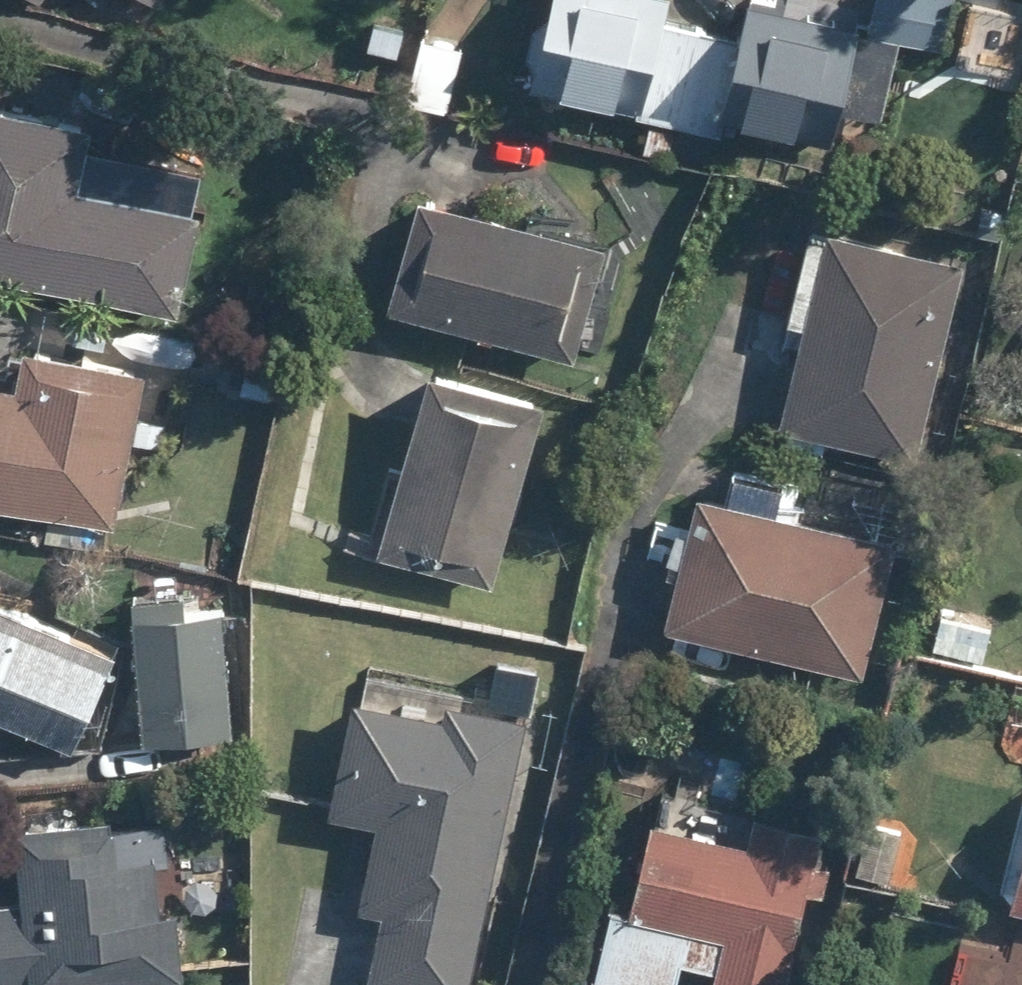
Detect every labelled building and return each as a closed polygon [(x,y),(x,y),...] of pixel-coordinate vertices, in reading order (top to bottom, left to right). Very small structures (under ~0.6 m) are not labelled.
[(47,19),(60,0),(20,0),(47,19)] [(157,14),(167,0),(138,0),(157,14)] [(660,19),(664,0),(539,0),(519,91),(723,135),(726,123),(873,154),(897,43),(863,35),(731,7),(725,33),(660,19)] [(897,43),(936,51),(947,0),(870,0),(863,35),(897,43)] [(444,112),(456,43),(407,34),(395,103),(444,112)] [(172,315),(197,168),(78,147),(81,126),(0,112),(0,285),(172,315)] [(401,194),(372,311),(569,361),(598,244),(401,194)] [(912,460),(957,264),(818,233),(774,428),(912,460)] [(106,526),(133,366),(0,344),(0,507),(106,526)] [(533,404),(415,374),(368,556),(485,587),(533,404)] [(719,465),(710,501),(692,496),(659,632),(855,680),(888,544),(794,521),(803,485),(719,465)] [(223,594),(126,600),(135,745),(233,739),(223,594)] [(934,601),(924,651),(982,662),(991,612),(934,601)] [(0,608),(0,723),(72,755),(115,659),(0,608)] [(414,692),(411,710),(341,697),(319,815),(368,824),(351,917),(372,921),(360,984),(470,984),(529,667),(484,659),(476,704),(414,692)] [(995,912),(1021,917),(1021,790),(1020,789),(995,912)] [(178,984),(162,812),(0,827),(0,837),(7,908),(0,909),(0,984),(173,984),(178,984)] [(707,972),(704,984),(783,984),(813,833),(738,818),(733,844),(635,825),(618,911),(600,907),(585,984),(671,984),(674,966),(707,972)]
